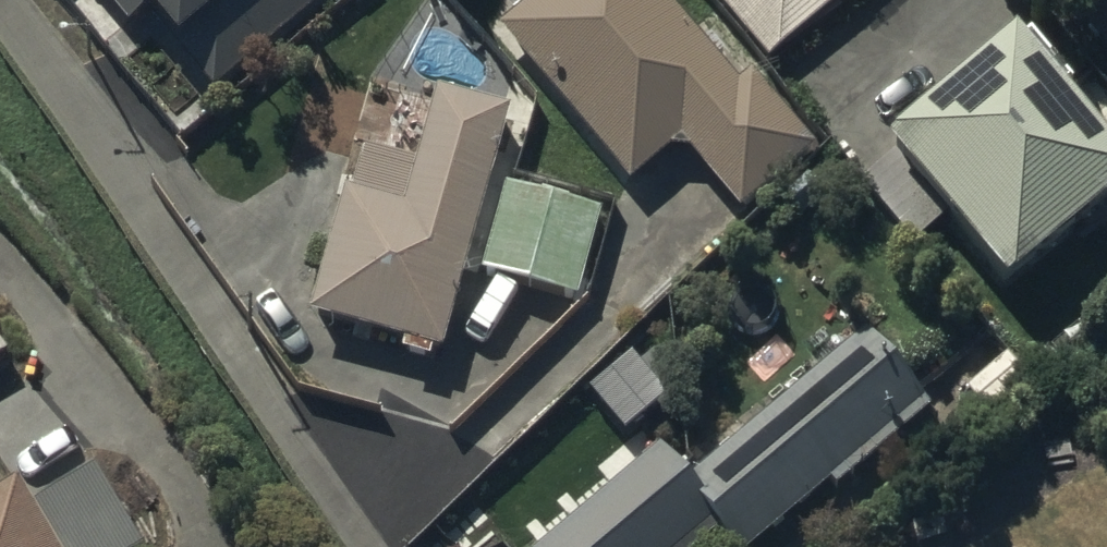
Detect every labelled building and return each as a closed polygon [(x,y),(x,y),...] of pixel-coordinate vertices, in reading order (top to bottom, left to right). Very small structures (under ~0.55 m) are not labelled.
[(130,33),(147,18),(213,96),(327,0),(102,0),(130,33)] [(499,33),(631,189),(682,146),(740,215),(813,153),(749,78),(739,88),(664,0),(538,0),(499,33)] [(769,60),(839,0),(717,0),(769,60)] [(1082,22),(1106,52),(1106,1),(1082,22)] [(1006,296),(1106,212),(1106,155),(1015,45),(886,153),(1006,296)] [(346,198),(311,322),(441,358),(509,115),(437,95),(416,169),(364,155),(351,200),(346,198)] [(505,190),(480,278),(577,305),(601,216),(505,190)] [(724,532),(737,546),(759,546),(830,487),(836,495),(932,413),(866,335),(687,487),(724,532)] [(658,453),(545,546),(706,546),(724,532),(687,487),(658,453)] [(0,496),(0,546),(138,546),(94,473),(30,510),(16,487),(0,496)]
